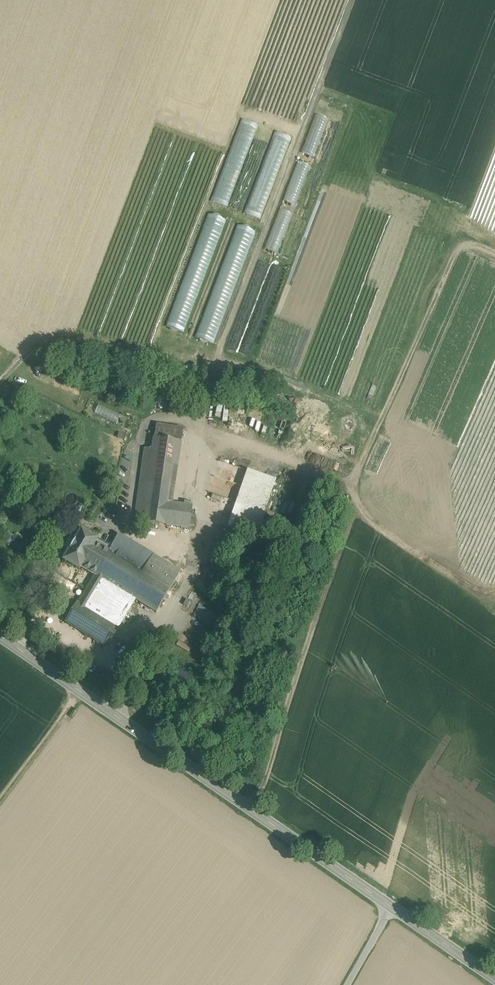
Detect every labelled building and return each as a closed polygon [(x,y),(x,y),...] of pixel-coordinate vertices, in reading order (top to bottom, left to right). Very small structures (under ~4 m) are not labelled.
[(207,213),(167,326),(185,332),(224,219),(207,213)] [(236,224),(197,337),(214,343),(253,230),(236,224)] [(98,403),(94,412),(117,422),(121,413),(98,403)] [(275,427),(277,415),(265,413),(261,428),(267,429),(268,426),(275,427)] [(157,425),(154,437),(181,441),(182,429),(157,425)] [(181,441),(154,437),(152,449),(145,509),(136,508),(135,521),(189,529),(189,527),(191,514),(193,506),(172,503),(181,441)] [(145,509),(152,449),(145,447),(136,508),(145,509)] [(228,526),(228,527),(255,534),(274,479),(248,471),(228,526)] [(81,567),(95,542),(97,539),(81,530),(75,540),(69,550),(63,560),(79,569),(81,567)] [(8,534),(5,540),(12,545),(16,539),(8,534)] [(147,551),(118,534),(109,550),(110,551),(138,567),(147,551)] [(64,547),(69,550),(75,540),(70,537),(64,547)] [(95,542),(81,567),(95,575),(96,576),(110,551),(109,550),(95,542)] [(115,625),(87,608),(104,581),(130,597),(156,612),(171,587),(138,567),(110,551),(96,576),(95,575),(78,603),(77,602),(67,619),(65,622),(105,645),(116,626),(115,625)] [(180,571),(147,551),(138,567),(171,587),(180,571)] [(219,574),(216,579),(228,586),(231,581),(219,574)] [(228,586),(216,579),(210,589),(222,596),(228,586)] [(130,597),(104,581),(87,608),(115,625),(119,620),(118,619),(125,607),(130,597)] [(190,593),(182,608),(193,614),(201,600),(190,593)]
